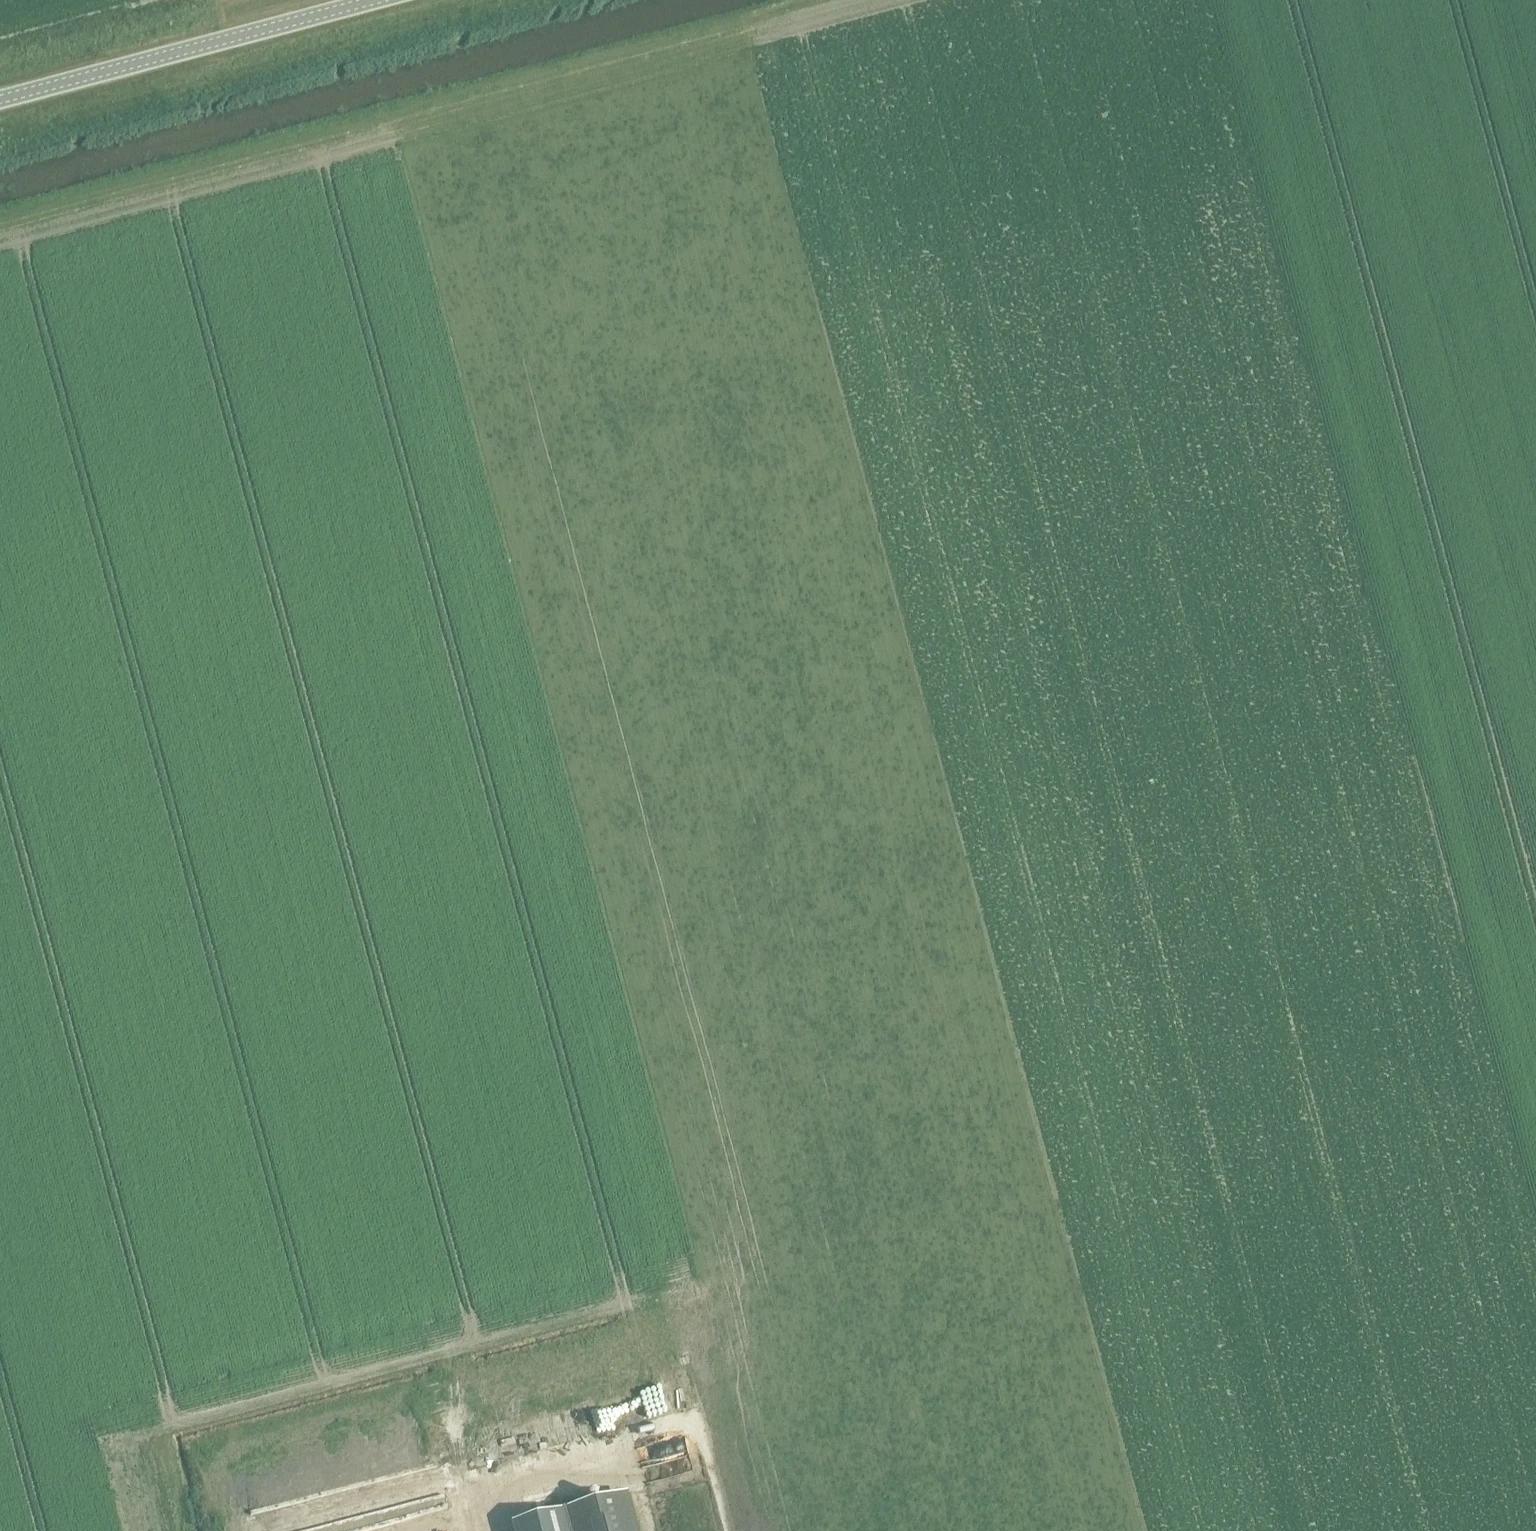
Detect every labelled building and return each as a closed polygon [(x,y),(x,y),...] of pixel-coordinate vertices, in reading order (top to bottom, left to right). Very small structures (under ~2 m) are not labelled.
[(531,1520),(533,1530),(633,1530),(624,1496),(531,1520)]
